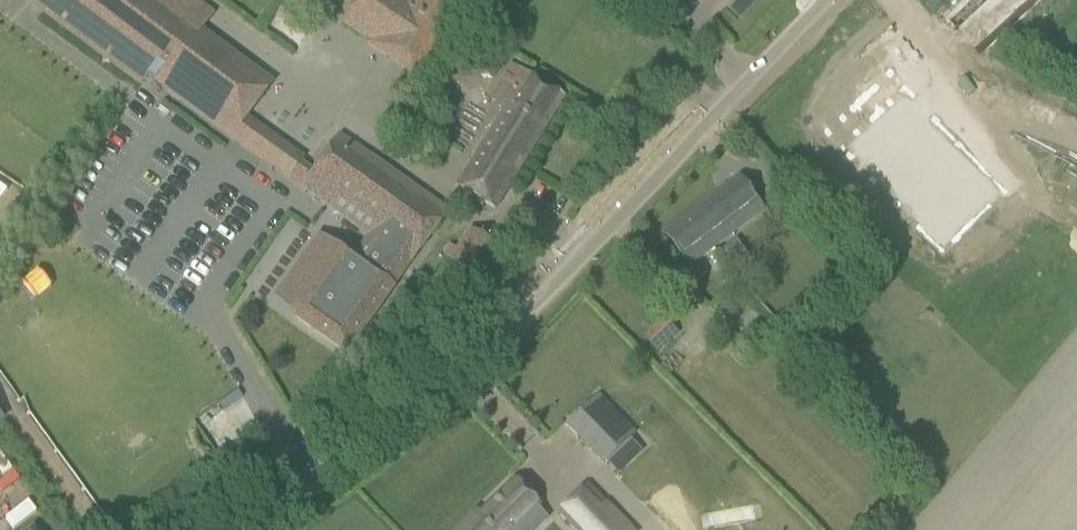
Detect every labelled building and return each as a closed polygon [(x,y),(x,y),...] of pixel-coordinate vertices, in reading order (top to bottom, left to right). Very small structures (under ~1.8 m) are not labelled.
[(248,119),(274,82),(204,30),(215,15),(195,0),(28,0),(27,1),(145,90),(154,78),(258,155),(260,152),(272,136),(248,119)] [(344,23),(367,38),(366,41),(377,48),(388,56),(415,73),(424,59),(440,34),(442,35),(445,37),(469,0),(359,0),(344,23)] [(943,17),(980,57),(1042,0),(962,0),(943,17)] [(882,66),(819,129),(937,248),(1000,185),(882,66)] [(504,83),(492,100),(502,106),(504,108),(502,111),(500,114),(484,139),(478,150),(473,157),(467,168),(464,172),(462,175),(460,178),(455,186),(462,191),(469,195),(481,202),(482,203),(488,206),(494,210),(502,198),(505,192),(513,179),(520,169),(523,164),(554,114),(556,111),(563,98),(550,89),(539,82),(532,78),(527,74),(526,76),(514,67),(506,78),(505,80),(504,83)] [(304,184),(302,187),(305,190),(314,196),(317,198),(323,202),(324,203),(339,213),(372,237),(361,252),(354,261),(353,260),(340,251),(332,264),(323,275),(314,288),(306,299),(304,301),(303,303),(296,313),(293,316),(305,325),(310,327),(313,330),(325,338),(333,344),(343,351),(351,339),(360,328),(368,316),(377,304),(386,292),(388,289),(389,287),(395,280),(400,273),(408,263),(409,263),(428,238),(431,233),(434,229),(438,223),(443,218),(447,212),(443,209),(440,207),(439,206),(438,205),(434,202),(425,196),(424,195),(372,158),(369,155),(366,153),(364,152),(359,148),(341,134),(317,167),(316,168),(314,171),(304,184)] [(283,144),(272,136),(260,152),(258,155),(269,164),(302,187),(304,184),(314,171),(316,168),(283,144)] [(666,234),(679,252),(688,264),(736,227),(731,221),(757,201),(740,178),(666,234)] [(470,231),(457,251),(451,247),(445,255),(475,276),(495,248),(470,231)] [(332,264),(340,251),(317,235),(273,296),(296,313),(303,303),(304,301),(306,299),(314,288),(323,275),(332,264)] [(749,257),(736,267),(743,277),(757,266),(749,257)] [(658,352),(677,334),(663,319),(644,337),(658,352)] [(239,391),(195,419),(217,452),(260,425),(239,391)] [(599,394),(567,425),(604,464),(606,462),(636,433),(599,394)] [(477,509),(455,529),(517,529),(513,527),(535,505),(509,478),(477,509)] [(607,501),(600,507),(581,488),(557,511),(576,529),(636,529),(607,501)]
